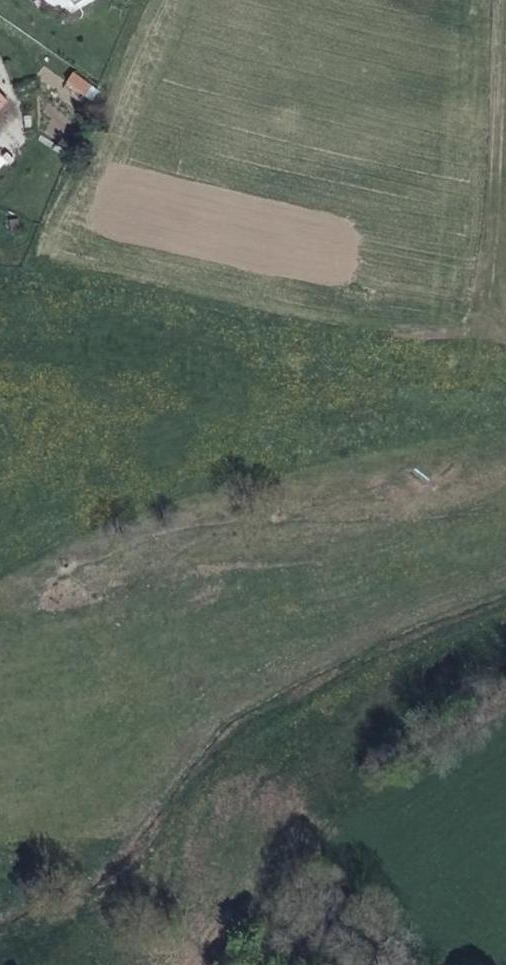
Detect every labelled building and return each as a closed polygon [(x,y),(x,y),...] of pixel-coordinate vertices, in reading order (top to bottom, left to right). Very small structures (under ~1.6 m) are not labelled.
[(64,88),(86,99),(94,83),(72,72),(64,88)]
